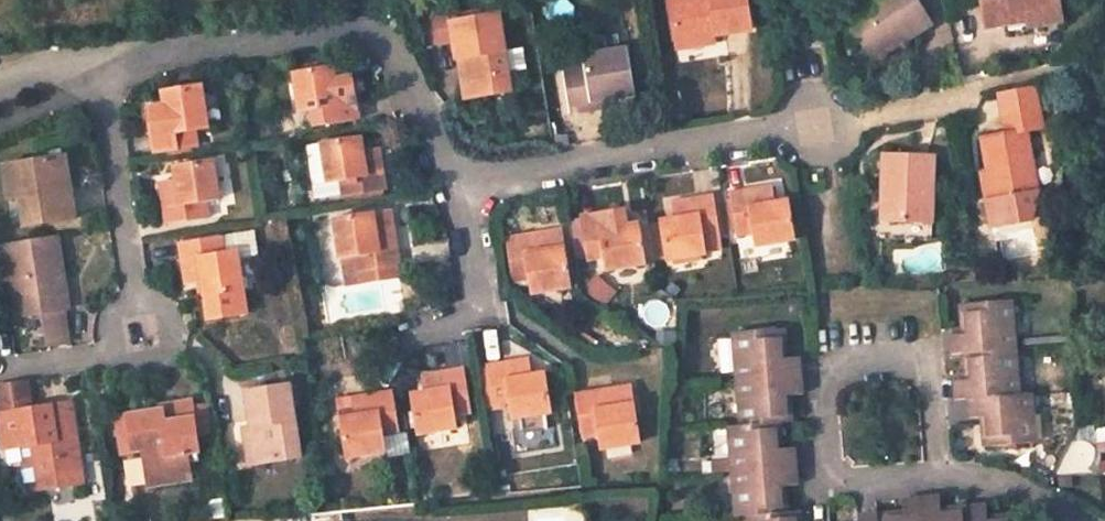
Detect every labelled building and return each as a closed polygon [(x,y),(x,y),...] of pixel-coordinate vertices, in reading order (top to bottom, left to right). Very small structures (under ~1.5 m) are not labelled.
[(749,30),(744,0),(669,0),(675,40),(712,34),(712,35),(749,30)] [(929,24),(913,0),(893,0),(851,27),(873,59),(929,24)] [(1057,0),(982,0),(986,27),(1027,22),(1026,14),(1058,9),(1057,0)] [(1027,22),(1028,28),(1060,23),(1058,9),(1026,14),(1027,22)] [(509,92),(498,17),(454,23),(459,62),(466,60),(472,98),(509,92)] [(712,34),(675,40),(677,49),(713,43),(712,35),(712,34)] [(718,43),(678,51),(680,61),(719,53),(718,43)] [(633,95),(626,53),(585,58),(586,65),(565,68),(572,112),(593,110),(591,100),(605,99),(633,95)] [(459,62),(465,98),(472,98),(466,60),(459,62)] [(341,78),(338,64),(327,66),(329,80),(341,78)] [(327,66),(298,70),(304,110),(320,107),(323,123),(364,116),(358,76),(341,78),(329,80),(327,66)] [(207,127),(201,87),(174,91),(177,103),(165,105),(149,108),(154,148),(195,142),(194,131),(197,128),(207,127)] [(174,91),(163,92),(165,105),(177,103),(174,91)] [(593,110),(607,107),(605,99),(591,100),(593,110)] [(1031,218),(1037,191),(1027,132),(1040,129),(1038,112),(1004,118),(1006,135),(985,139),(990,172),(995,199),(987,200),(991,226),(1031,218)] [(363,137),(324,142),(330,183),(345,181),(347,195),(390,189),(383,145),(365,147),(363,137)] [(931,222),(932,158),(885,157),(884,201),(891,201),(891,221),(931,222)] [(71,216),(63,159),(13,166),(18,196),(23,223),(71,216)] [(161,182),(167,222),(207,216),(205,202),(220,199),(213,160),(187,164),(189,177),(178,179),(161,182)] [(187,164),(175,166),(178,179),(189,177),(187,164)] [(18,196),(13,166),(3,168),(7,199),(18,196)] [(990,172),(981,172),(987,200),(995,199),(990,172)] [(330,183),(316,185),(318,199),(347,195),(345,181),(330,183)] [(774,202),(771,186),(729,193),(736,232),(750,230),(753,248),(792,241),(787,212),(775,213),(774,202)] [(720,238),(713,196),(673,203),(676,221),(678,231),(663,233),(668,262),(709,256),(707,240),(720,238)] [(787,212),(785,201),(774,202),(775,213),(787,212)] [(364,212),(338,216),(345,258),(358,257),(360,269),(399,263),(401,263),(393,207),(376,210),(376,216),(365,217),(364,212)] [(649,265),(644,237),(632,239),(630,229),(627,210),(585,217),(592,258),(606,255),(609,273),(649,265)] [(676,221),(661,224),(663,233),(678,231),(676,221)] [(644,237),(643,227),(630,229),(632,239),(644,237)] [(561,260),(559,249),(565,248),(563,231),(507,241),(513,282),(528,280),(530,293),(571,286),(567,259),(561,260)] [(218,234),(176,241),(182,283),(198,280),(210,279),(212,291),(201,293),(204,315),(243,309),(234,249),(220,251),(218,234)] [(8,242),(20,316),(44,311),(49,343),(65,340),(61,310),(66,309),(55,235),(8,242)] [(401,275),(399,263),(360,269),(358,257),(345,258),(348,283),(401,275)] [(201,293),(212,291),(210,279),(198,280),(201,293)] [(966,354),(1015,351),(1011,301),(962,304),(963,334),(953,335),(954,355),(966,354)] [(785,358),(783,329),(736,333),(739,381),(800,377),(798,358),(785,358)] [(1015,351),(966,354),(967,380),(956,381),(958,401),(970,399),(1019,395),(1015,351)] [(536,359),(495,364),(501,405),(516,403),(518,418),(558,413),(554,383),(540,385),(538,374),(536,359)] [(540,385),(554,383),(553,373),(538,374),(540,385)] [(411,416),(416,443),(456,437),(454,422),(470,419),(463,377),(421,384),(424,402),(426,414),(411,416)] [(741,426),(779,422),(790,421),(788,395),(801,395),(800,377),(739,381),(741,426)] [(0,386),(0,396),(3,415),(33,409),(29,382),(0,386)] [(289,387),(249,393),(259,461),(299,456),(289,387)] [(343,452),(386,446),(384,434),(398,431),(391,389),(335,397),(337,415),(345,414),(347,426),(339,427),(343,452)] [(631,421),(630,410),(639,408),(636,391),(578,399),(584,442),(599,440),(601,453),(644,446),(641,420),(631,421)] [(983,416),(986,446),(1034,442),(1030,395),(1019,395),(970,399),(971,417),(983,416)] [(164,410),(117,417),(122,453),(146,451),(150,483),(189,479),(185,453),(197,451),(189,402),(164,406),(164,410)] [(424,402),(410,405),(411,416),(426,414),(424,402)] [(81,481),(67,403),(33,409),(3,415),(0,415),(5,446),(35,443),(42,486),(81,481)] [(630,410),(631,421),(641,420),(639,408),(630,410)] [(345,414),(337,415),(339,427),(347,426),(345,414)] [(732,426),(735,472),(795,466),(794,448),(781,449),(779,422),(741,426),(732,426)] [(246,430),(250,462),(259,461),(254,429),(246,430)] [(750,517),(786,514),(784,486),(796,485),(795,466),(735,472),(739,517),(750,517)] [(922,520),(968,520),(967,509),(942,510),(941,498),(920,500),(922,520)] [(920,500),(903,501),(904,514),(877,517),(877,514),(858,516),(859,520),(922,520),(920,500)] [(968,520),(1017,520),(1016,516),(988,518),(987,507),(967,509),(968,520)] [(798,513),(786,514),(750,517),(750,520),(799,520),(798,513)]
